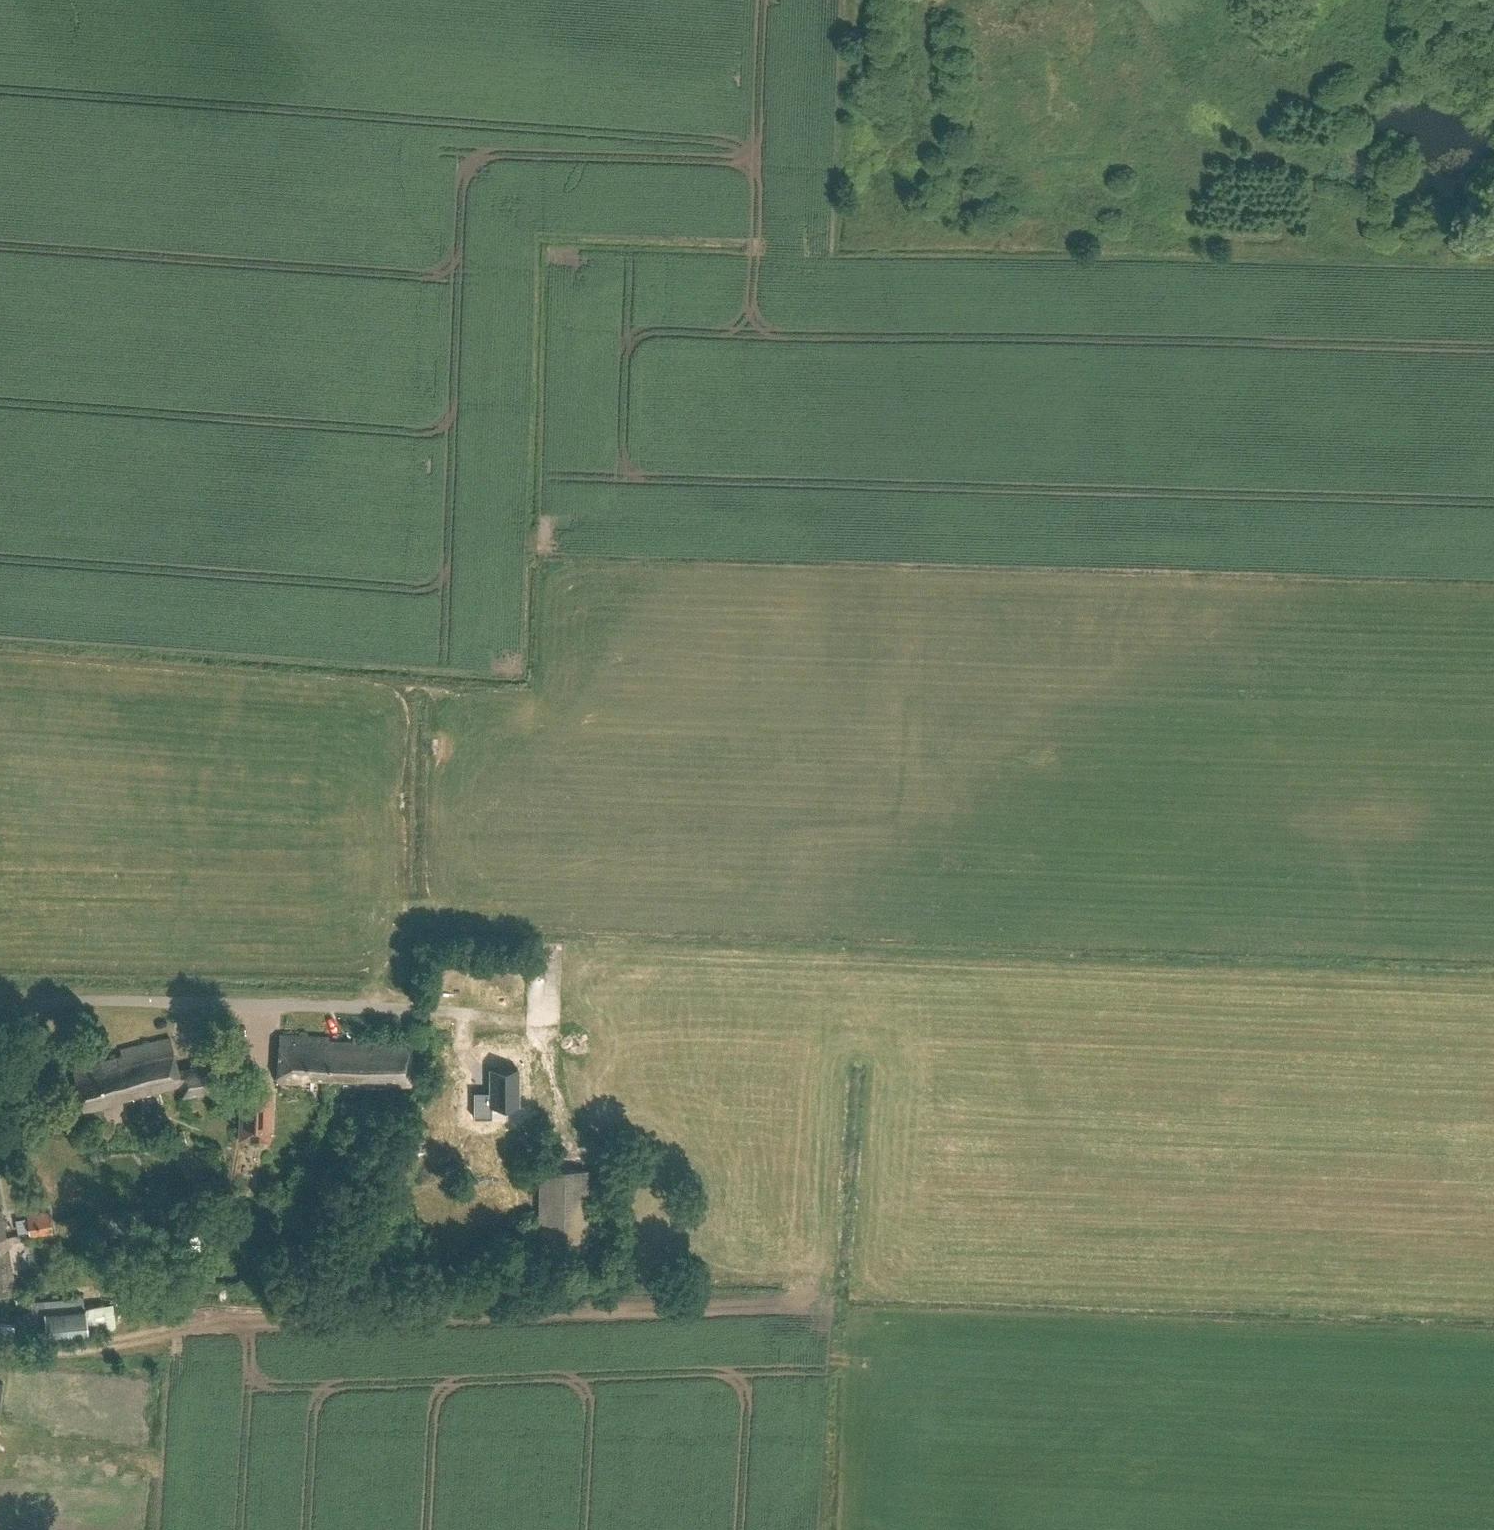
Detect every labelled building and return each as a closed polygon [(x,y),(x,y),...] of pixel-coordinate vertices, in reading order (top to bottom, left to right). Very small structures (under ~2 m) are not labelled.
[(326,1075),(326,1036),(279,1035),(277,1082),(303,1084),(303,1075),(326,1075)] [(326,1036),(326,1075),(355,1077),(354,1085),(409,1087),(411,1039),(353,1037),(352,1041),(328,1040),(329,1037),(326,1036)] [(177,1067),(168,1037),(120,1051),(121,1056),(72,1070),(84,1111),(132,1097),(133,1099),(179,1085),(180,1087),(219,1080),(214,1055),(177,1067)] [(473,1090),(473,1117),(490,1117),(490,1104),(517,1104),(517,1067),(490,1067),(490,1090),(473,1090)] [(272,1090),(240,1088),(237,1139),(270,1140),(272,1090)] [(263,1179),(264,1144),(242,1143),(241,1178),(263,1179)] [(587,1168),(538,1168),(537,1250),(587,1251),(587,1168)] [(53,1232),(48,1210),(25,1214),(30,1236),(53,1232)] [(4,1238),(3,1238),(3,1240),(0,1241),(0,1293),(14,1290),(4,1238)] [(91,1275),(88,1285),(106,1290),(109,1280),(91,1275)] [(90,1329),(119,1328),(117,1303),(89,1305),(90,1329)] [(82,1307),(42,1310),(44,1334),(84,1331),(82,1307)]
